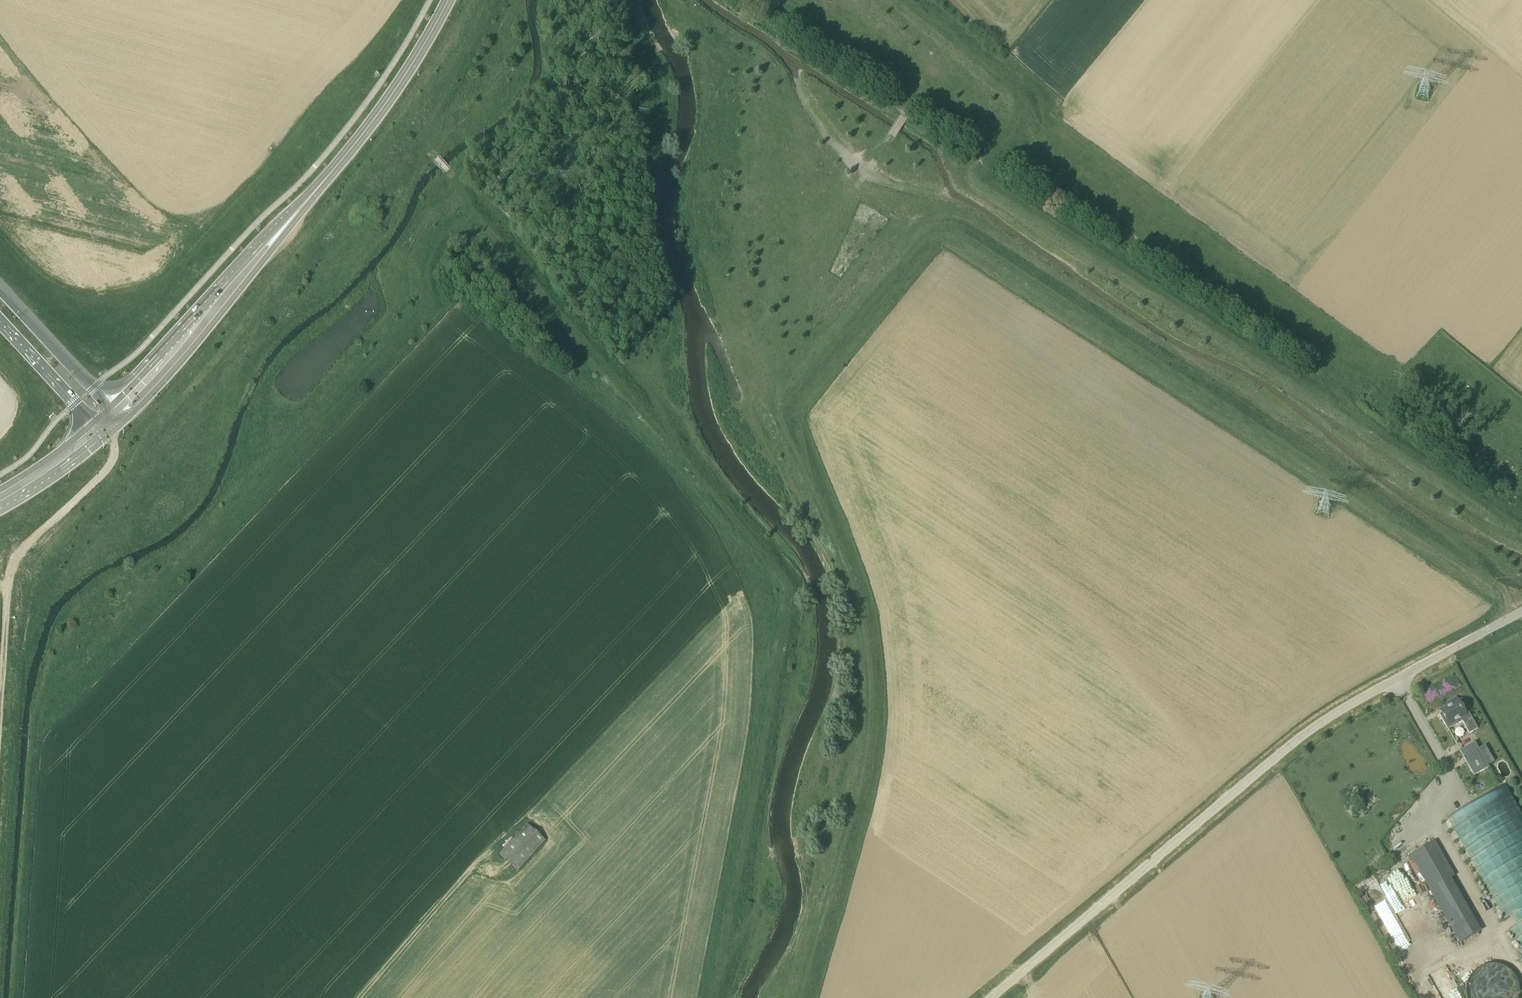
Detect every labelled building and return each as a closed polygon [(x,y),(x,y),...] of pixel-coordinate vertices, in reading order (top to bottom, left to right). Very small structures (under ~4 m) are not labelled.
[(1469,734),(1472,732),(1477,729),(1461,699),(1458,701),(1456,697),(1444,704),(1448,710),(1438,715),(1447,730),(1448,730),(1462,722),(1469,734)] [(1459,750),(1473,776),(1488,768),(1474,742),(1459,751),(1459,750)] [(1447,819),(1505,921),(1509,918),(1515,928),(1510,931),(1521,951),(1521,815),(1505,786),(1447,819)] [(528,824),(501,854),(509,862),(519,870),(546,841),(528,824)] [(1436,841),(1413,854),(1461,944),(1484,931),(1436,841)] [(1519,992),(1518,983),(1516,976),(1510,969),(1503,964),(1495,962),(1487,962),(1479,965),(1472,970),(1468,977),(1465,985),(1466,994),(1467,997),(1517,997),(1519,992)]
